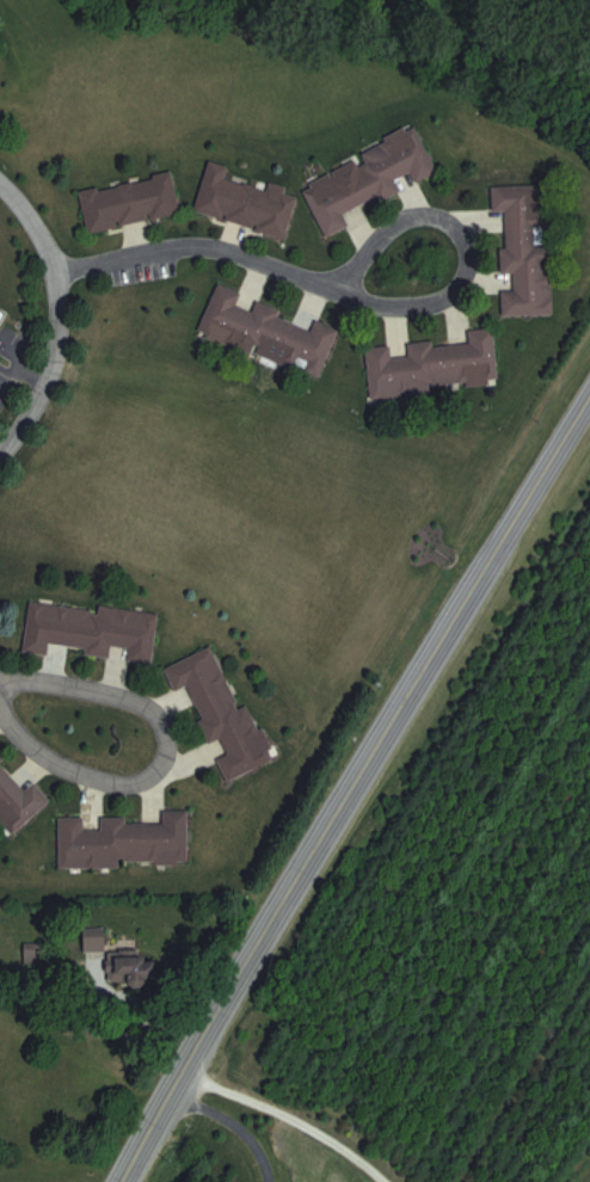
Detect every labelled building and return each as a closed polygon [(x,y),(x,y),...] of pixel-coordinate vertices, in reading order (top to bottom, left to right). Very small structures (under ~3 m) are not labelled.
[(326,235),(350,225),(345,212),(401,189),(396,178),(412,171),(416,181),(438,172),(419,126),(362,149),(367,161),(305,187),(326,235)] [(286,235),(297,196),(227,177),(230,164),(209,159),(195,211),(286,235)] [(181,213),(173,172),(80,189),(87,230),(181,213)] [(503,313),(554,313),(553,244),(542,244),(542,184),(493,185),(493,210),(504,210),(505,272),(513,272),(513,288),(503,288),(503,313)] [(199,330),(321,375),(338,328),(315,319),(313,324),(255,303),(253,308),(239,303),(243,291),(217,282),(199,330)] [(367,346),(370,396),(433,392),(432,383),(498,379),(495,327),(467,329),(468,340),(406,344),(407,354),(392,355),(392,345),(367,346)] [(158,612),(98,604),(98,608),(30,600),(24,650),(48,653),(49,642),(86,647),(85,653),(110,656),(112,645),(128,647),(126,660),(151,663),(158,612)] [(271,760),(248,704),(238,709),(212,646),(164,666),(174,690),(186,685),(210,741),(220,737),(227,753),(217,757),(226,779),(271,760)] [(50,800),(33,781),(24,789),(0,763),(4,759),(0,754),(0,825),(10,836),(50,800)] [(59,816),(59,867),(120,867),(120,862),(187,862),(188,810),(162,810),(162,823),(126,822),(126,817),(101,817),(101,829),(83,829),(83,817),(59,816)] [(85,950),(106,950),(106,926),(85,926),(85,950)] [(109,984),(157,984),(157,952),(109,952),(109,984)]
